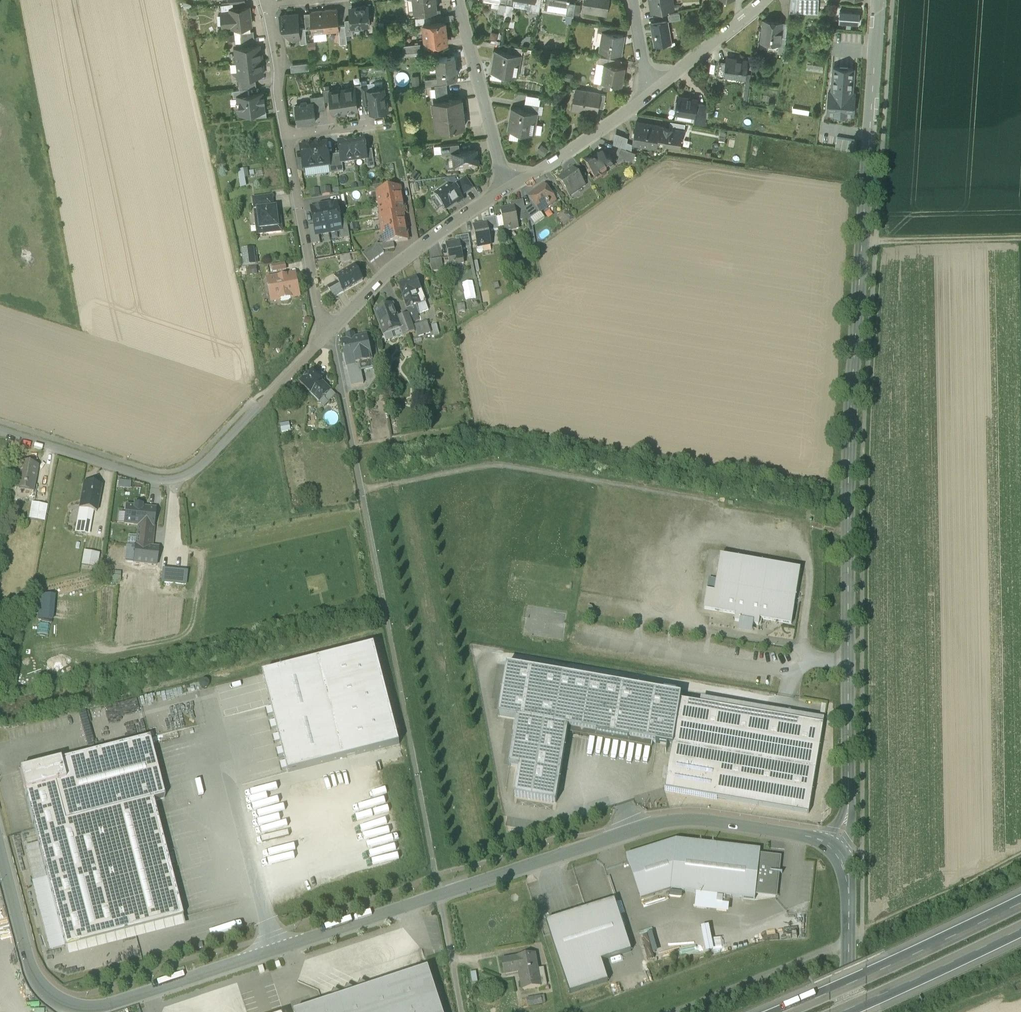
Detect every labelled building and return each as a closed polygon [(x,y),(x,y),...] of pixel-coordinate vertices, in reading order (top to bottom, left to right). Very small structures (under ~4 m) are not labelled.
[(409,11),(415,10),(415,12),(428,11),(437,10),(436,9),(436,0),(407,0),(409,11)] [(531,0),(529,12),(539,13),(541,0),(535,0),(535,1),(531,0)] [(583,5),(595,7),(594,12),(606,14),(609,0),(584,0),(583,5)] [(652,11),(667,9),(673,8),(672,0),(650,0),(652,11)] [(791,13),(820,14),(820,0),(792,0),(791,13)] [(221,4),(222,13),(231,12),(231,9),(235,8),(234,2),(230,3),(221,4)] [(575,3),(569,2),(568,5),(567,5),(566,14),(573,16),(574,14),(575,3)] [(368,6),(350,8),(351,19),(352,29),(360,28),(362,26),(370,25),(369,23),(371,21),(371,16),(369,15),(368,6)] [(235,8),(231,9),(231,12),(222,13),(223,25),(233,24),(233,27),(250,25),(251,25),(249,7),(235,8)] [(337,9),(324,11),(326,31),(339,30),(338,26),(337,9)] [(859,20),(859,10),(839,10),(839,20),(859,20)] [(324,11),(311,12),(313,33),(326,31),(324,11)] [(298,13),(280,15),(281,24),(290,38),(300,37),(299,28),(298,13)] [(428,17),(415,18),(416,24),(424,23),(426,44),(447,42),(445,21),(442,21),(430,22),(430,16),(428,17)] [(351,19),(345,20),(345,25),(346,34),(353,34),(352,29),(351,19)] [(782,21),(764,19),(761,41),(778,43),(779,43),(780,36),(782,21)] [(667,21),(652,23),(655,45),(671,42),(667,21)] [(612,27),(599,24),(597,31),(603,32),(603,31),(611,33),(612,27)] [(250,25),(234,27),(235,33),(240,32),(251,31),(251,30),(250,25)] [(345,25),(338,26),(339,30),(340,44),(347,43),(346,34),(345,25)] [(251,31),(240,32),(241,42),(255,40),(254,30),(251,30),(251,31)] [(611,33),(603,31),(603,32),(600,50),(621,53),(624,35),(611,33)] [(779,43),(778,43),(777,52),(784,52),(786,36),(780,36),(779,43)] [(421,43),(403,44),(403,45),(404,52),(422,50),(421,43)] [(260,44),(235,47),(237,62),(261,59),(260,44)] [(523,47),(509,45),(507,52),(522,54),(523,47)] [(507,52),(495,49),(494,50),(495,50),(494,59),(495,59),(493,71),(491,71),(493,72),(503,73),(518,76),(518,75),(516,75),(520,55),(522,55),(522,54),(507,52)] [(597,63),(605,64),(605,63),(609,64),(610,57),(598,55),(597,63)] [(455,56),(437,58),(438,58),(439,70),(438,70),(439,78),(445,77),(456,76),(457,76),(455,56)] [(747,60),(727,57),(726,62),(725,73),(725,74),(744,76),(747,60)] [(237,62),(231,63),(232,71),(238,70),(238,77),(255,75),(263,74),(261,59),(237,62)] [(726,62),(719,61),(717,75),(725,76),(725,74),(725,73),(726,62)] [(309,63),(291,64),(292,72),(310,70),(309,63)] [(605,64),(597,63),(595,72),(603,73),(605,64)] [(609,64),(605,63),(605,64),(603,73),(602,82),(621,85),(624,67),(609,64)] [(855,67),(831,64),(829,88),(825,88),(822,111),(853,114),(855,90),(853,90),(855,67)] [(493,72),(492,79),(502,80),(503,73),(493,72)] [(255,75),(238,77),(240,89),(248,88),(257,87),(255,75)] [(361,83),(354,84),(354,87),(355,87),(356,96),(362,95),(361,86),(361,83)] [(445,83),(435,84),(436,98),(448,97),(447,83),(445,83)] [(361,86),(362,95),(363,103),(369,103),(368,90),(367,85),(361,86)] [(354,87),(342,89),(345,111),(349,110),(349,112),(354,111),(354,109),(358,109),(356,96),(355,87),(354,87)] [(368,90),(369,103),(370,110),(374,110),(377,112),(388,110),(386,99),(385,99),(383,87),(368,90)] [(234,96),(237,96),(237,95),(248,94),(248,88),(240,89),(233,90),(234,96)] [(330,90),(329,91),(331,100),(332,113),(336,112),(337,113),(342,113),(341,111),(345,111),(342,89),(330,90)] [(600,93),(576,89),(573,108),(596,112),(597,106),(600,93)] [(248,94),(237,95),(237,96),(239,113),(253,111),(254,117),(258,117),(257,111),(265,110),(264,101),(265,101),(264,96),(263,96),(263,92),(248,94)] [(605,94),(600,93),(597,106),(603,107),(605,94)] [(324,94),(311,96),(312,102),(313,110),(314,110),(326,108),(325,101),(324,94)] [(697,99),(678,95),(675,112),(694,115),(696,104),(697,99)] [(462,98),(434,101),(437,129),(465,126),(462,98)] [(306,100),(301,101),(300,102),(300,104),(295,105),(298,123),(316,120),(314,110),(313,110),(312,102),(308,103),(307,101),(306,100)] [(525,102),(524,109),(538,112),(539,104),(535,103),(525,102)] [(693,121),(706,124),(705,105),(696,104),(694,115),(693,121)] [(524,109),(511,107),(511,108),(512,108),(510,116),(511,116),(509,129),(507,128),(507,129),(534,133),(535,133),(540,134),(542,124),(534,122),(536,112),(538,112),(524,109)] [(694,115),(675,112),(674,118),(693,121),(694,115)] [(660,125),(636,121),(632,144),(656,148),(659,135),(660,125)] [(684,129),(660,125),(659,135),(664,136),(663,142),(679,145),(681,136),(683,137),(684,129)] [(627,137),(615,132),(614,143),(625,148),(627,137)] [(854,139),(837,136),(835,148),(852,151),(854,139)] [(364,140),(355,141),(354,140),(351,141),(354,162),(367,161),(366,152),(364,140)] [(348,142),(339,144),(340,156),(341,164),(342,164),(354,162),(351,141),(348,141),(348,142)] [(459,143),(441,145),(442,153),(453,152),(453,151),(460,151),(459,143)] [(327,145),(317,147),(317,145),(314,146),(317,168),(329,167),(330,167),(328,157),(327,145)] [(311,148),(301,149),(303,162),(304,170),(317,168),(314,146),(310,146),(311,148)] [(636,152),(622,147),(617,159),(631,164),(636,152)] [(460,151),(453,151),(453,152),(453,156),(452,158),(452,161),(454,162),(455,173),(478,170),(476,149),(460,151)] [(601,149),(583,162),(595,178),(614,164),(611,160),(612,157),(610,154),(607,154),(604,150),(601,149)] [(372,151),(366,152),(367,161),(368,170),(375,169),(372,151)] [(341,164),(340,156),(334,157),(337,174),(343,173),(342,164),(341,164)] [(334,157),(328,157),(330,167),(329,167),(330,175),(337,174),(334,157)] [(298,172),(304,173),(304,170),(303,162),(296,163),(298,172)] [(586,177),(579,166),(574,170),(581,181),(586,177)] [(574,170),(573,169),(558,180),(570,198),(570,197),(569,196),(584,186),(585,187),(581,181),(574,170)] [(242,171),(236,172),(239,189),(245,188),(242,171)] [(473,190),(465,180),(455,187),(462,198),(473,190)] [(452,184),(435,197),(447,213),(464,200),(462,198),(455,187),(452,184)] [(382,186),(368,189),(369,195),(377,194),(377,193),(383,192),(382,186)] [(544,187),(529,198),(533,204),(540,214),(555,203),(551,196),(544,187)] [(308,190),(308,198),(335,196),(335,188),(308,190)] [(383,192),(377,193),(377,194),(379,206),(403,202),(400,189),(383,192)] [(551,196),(555,203),(560,199),(556,193),(551,196)] [(273,198),(253,200),(254,210),(274,208),(273,198)] [(339,201),(324,204),(330,234),(344,231),(339,201)] [(403,202),(379,206),(381,219),(405,215),(403,202)] [(523,202),(510,204),(511,209),(515,209),(516,217),(526,215),(525,210),(523,202)] [(324,204),(309,206),(315,237),(330,234),(324,204)] [(533,204),(525,210),(526,215),(527,223),(531,220),(540,214),(533,204)] [(511,209),(501,211),(504,227),(508,226),(509,232),(519,230),(516,217),(515,209),(511,209)] [(278,210),(254,212),(255,225),(257,224),(259,238),(283,235),(282,220),(279,220),(278,210)] [(545,220),(540,214),(531,220),(536,226),(545,220)] [(381,219),(380,219),(382,232),(406,228),(403,215),(405,215),(381,219)] [(496,218),(483,221),(484,226),(487,225),(489,233),(498,231),(496,218)] [(484,226),(473,228),(475,235),(477,249),(491,246),(489,233),(487,225),(484,226)] [(406,228),(382,232),(384,245),(394,244),(408,241),(406,228)] [(469,236),(471,249),(471,250),(477,249),(475,235),(469,236)] [(469,236),(456,239),(457,244),(460,243),(462,251),(471,249),(469,236)] [(457,244),(446,246),(450,267),(464,265),(462,251),(460,243),(457,244)] [(384,245),(378,246),(377,245),(372,248),(379,258),(384,254),(383,252),(395,250),(394,244),(384,245)] [(379,258),(372,248),(368,252),(375,261),(379,258)] [(239,249),(240,266),(253,265),(253,249),(239,249)] [(375,261),(368,252),(363,255),(370,265),(375,261)] [(442,260),(430,262),(432,273),(444,271),(442,260)] [(285,264),(271,266),(272,273),(286,271),(285,264)] [(355,268),(335,279),(338,283),(328,289),(334,298),(344,293),(363,282),(355,268)] [(295,273),(265,278),(270,303),(300,298),(295,273)] [(417,279),(398,286),(409,315),(410,318),(418,315),(419,315),(429,311),(426,304),(417,279)] [(392,306),(375,312),(384,335),(400,329),(401,329),(397,320),(392,306)] [(410,318),(409,315),(403,317),(410,334),(415,332),(412,323),(410,318)] [(410,334),(403,317),(397,320),(401,329),(400,329),(403,337),(410,334)] [(427,323),(415,327),(418,338),(430,334),(427,323)] [(437,326),(431,327),(435,338),(440,336),(437,326)] [(367,337),(342,343),(347,367),(361,364),(372,362),(367,337)] [(373,368),(372,362),(361,364),(362,370),(373,368)] [(350,379),(364,376),(362,370),(361,364),(347,367),(350,379)] [(322,382),(313,373),(300,385),(310,395),(319,404),(325,398),(331,392),(322,382)] [(364,376),(350,379),(351,386),(365,383),(364,376)] [(337,397),(331,392),(325,398),(331,403),(337,397)] [(331,403),(325,398),(319,404),(325,409),(331,403)] [(301,404),(300,412),(310,413),(311,405),(301,404)] [(38,466),(20,463),(15,490),(16,490),(17,485),(33,488),(32,493),(33,493),(38,466)] [(101,487),(84,483),(79,509),(91,511),(96,512),(101,487)] [(31,503),(29,518),(43,521),(46,506),(31,503)] [(91,511),(79,509),(75,533),(87,535),(91,511)] [(130,509),(129,526),(138,527),(152,529),(153,511),(130,509)] [(152,529),(138,527),(135,547),(149,548),(152,529)] [(135,547),(135,549),(128,548),(126,563),(156,566),(158,549),(149,548),(135,547)] [(85,551),(83,565),(98,567),(100,554),(85,551)] [(720,558),(715,593),(707,592),(704,611),(736,617),(735,623),(741,623),(754,625),(760,626),(761,620),(793,625),(802,571),(720,558)] [(164,570),(162,581),(175,583),(175,581),(176,571),(164,570)] [(186,572),(176,571),(175,581),(185,582),(186,572)] [(754,625),(741,623),(739,633),(753,635),(754,625)] [(373,647),(263,675),(287,774),(402,747),(373,647)] [(682,697),(508,670),(500,722),(518,725),(511,772),(522,774),(517,802),(558,808),(569,734),(674,751),(681,703),(682,697)] [(823,725),(681,703),(668,794),(808,815),(823,725)] [(68,959),(187,929),(154,803),(166,800),(152,741),(22,775),(68,959)] [(677,842),(626,859),(641,904),(672,893),(756,902),(757,897),(761,855),(761,852),(677,842)] [(782,857),(761,855),(757,897),(777,899),(782,857)] [(615,904),(546,926),(569,996),(608,983),(601,963),(631,953),(615,904)] [(535,955),(517,958),(511,959),(511,960),(502,961),(505,975),(519,972),(523,991),(541,987),(547,986),(544,970),(538,971),(535,955)] [(99,956),(64,965),(66,975),(102,966),(99,956)] [(373,987),(361,981),(358,988),(363,991),(346,996),(335,990),(331,997),(337,999),(298,1011),(442,1011),(428,969),(399,979),(387,973),(384,979),(390,982),(373,987)] [(543,996),(524,997),(525,1006),(543,1005),(543,996)]
